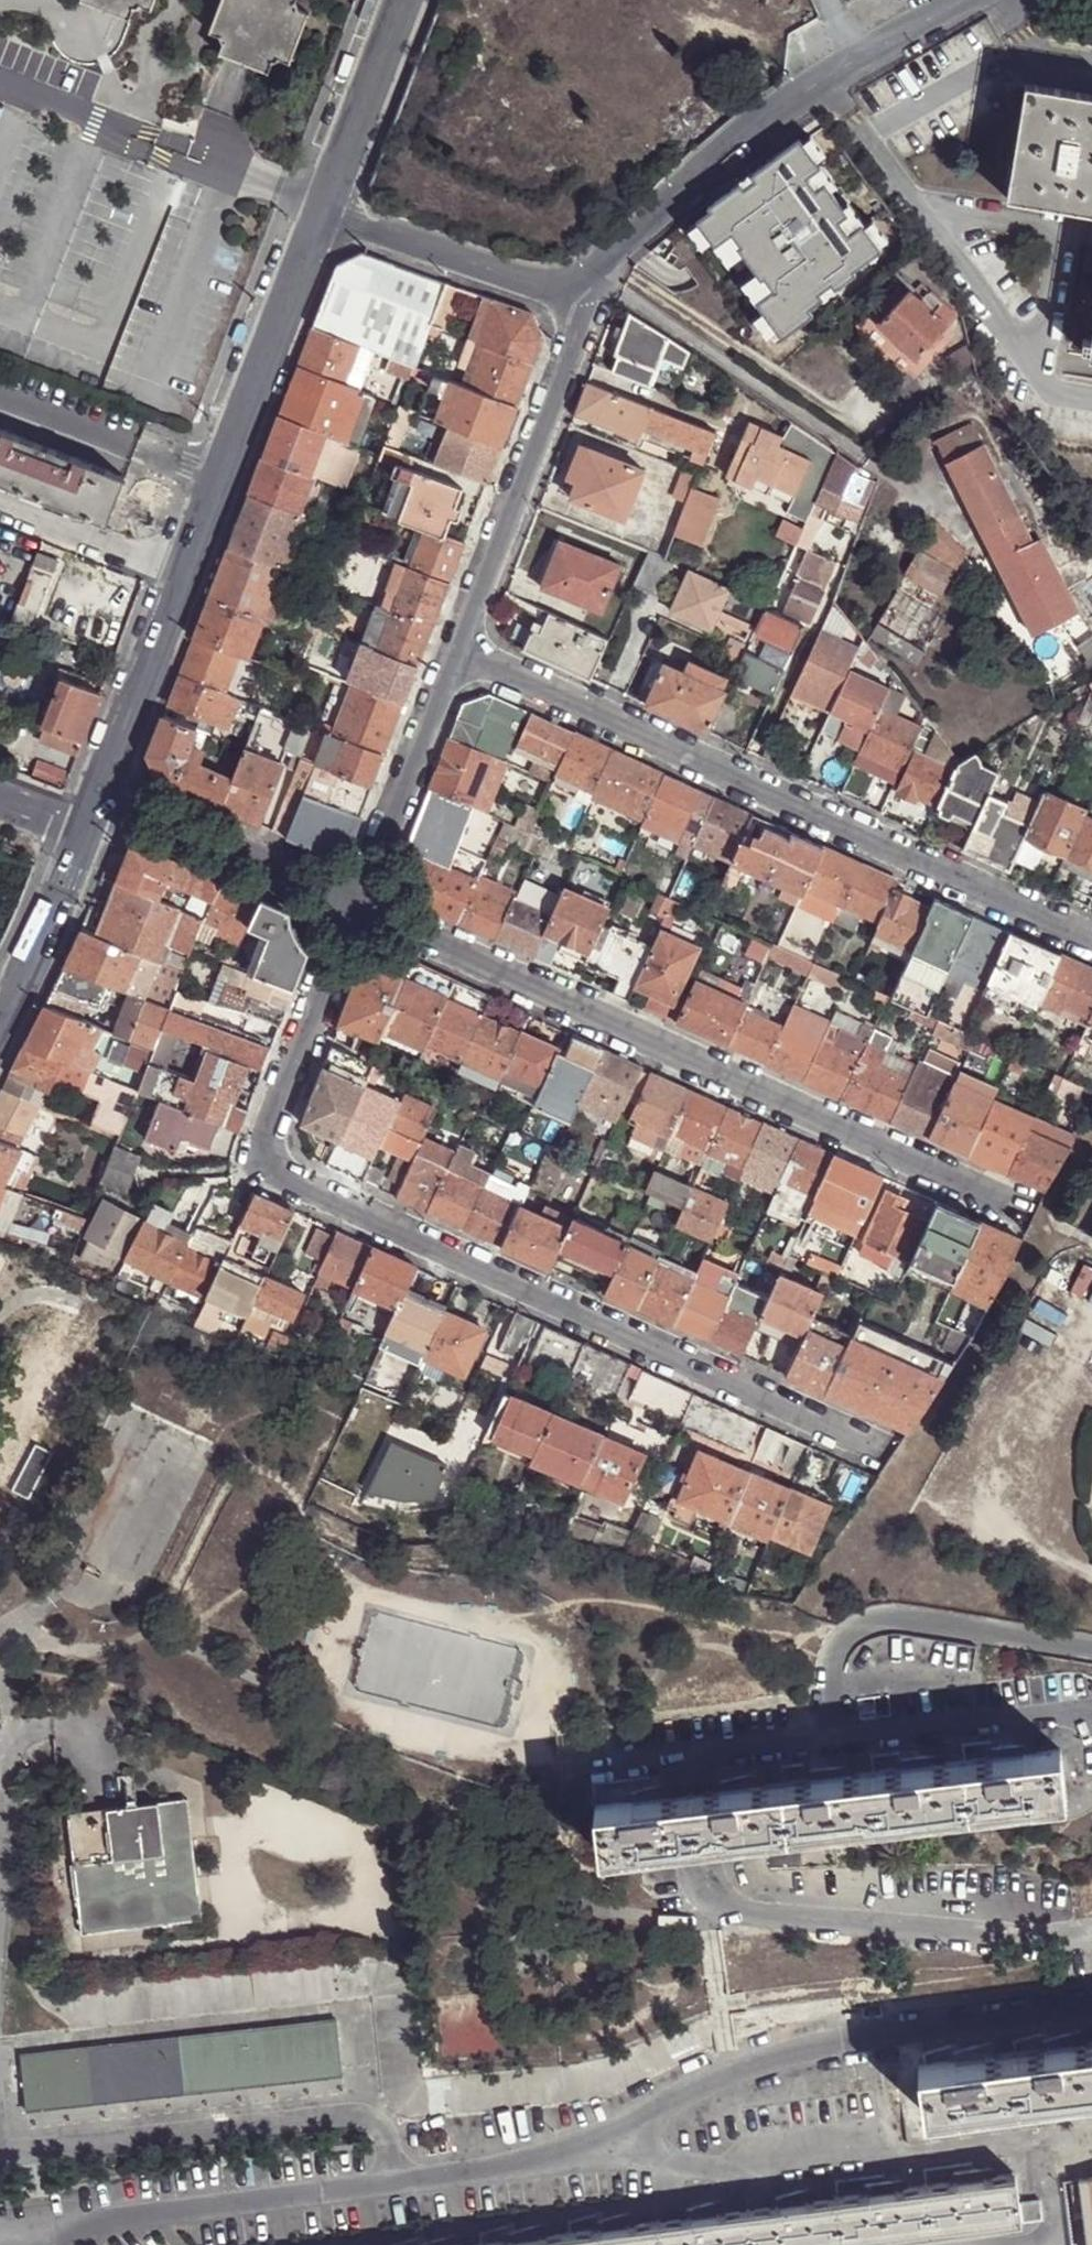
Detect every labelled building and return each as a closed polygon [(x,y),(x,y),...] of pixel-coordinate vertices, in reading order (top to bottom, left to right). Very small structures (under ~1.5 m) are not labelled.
[(207,10),(215,13),(218,21),(215,30),(264,49),(268,39),(277,36),(286,40),(300,0),(210,0),(207,10)] [(1024,81),(1007,196),(1091,208),(1091,91),(1024,81)] [(714,216),(702,228),(725,253),(737,243),(749,254),(740,262),(766,290),(774,283),(785,295),(773,306),(793,328),(890,241),(866,215),(854,226),(843,214),(851,207),(825,179),(817,185),(806,173),(819,162),(795,137),(752,176),(754,178),(741,189),(740,187),(711,213),(714,216)] [(337,264),(335,269),(369,282),(367,287),(382,293),(393,264),(361,254),(337,264)] [(347,343),(358,348),(370,352),(389,359),(414,369),(431,324),(446,283),(393,264),(382,293),(367,287),(369,282),(335,269),(326,292),(357,304),(360,311),(347,343)] [(446,283),(431,324),(449,331),(465,290),(446,283)] [(878,326),(917,361),(948,328),(947,326),(954,319),(953,315),(920,285),(910,295),(907,293),(878,326)] [(326,292),(312,330),(347,343),(360,311),(357,304),(326,292)] [(470,339),(478,342),(493,300),(485,297),(470,339)] [(493,300),(478,342),(486,345),(535,362),(544,339),(532,313),(493,300)] [(618,357),(612,373),(649,387),(659,359),(667,339),(628,315),(614,355),(618,357)] [(312,330),(297,369),(343,386),(358,348),(347,343),(312,330)] [(689,353),(667,339),(659,359),(682,368),(689,353)] [(1091,341),(1084,340),(1082,350),(1090,352),(1089,357),(1091,358),(1091,340),(1091,341)] [(478,342),(461,386),(469,389),(486,345),(478,342)] [(469,389),(517,407),(535,362),(486,345),(469,389)] [(972,361),(967,345),(945,359),(954,373),(972,361)] [(358,348),(343,386),(355,391),(370,352),(358,348)] [(384,371),(410,380),(411,376),(414,369),(389,359),(384,371)] [(682,368),(659,359),(649,387),(672,396),(682,368)] [(297,369),(278,418),(324,435),(336,439),(342,442),(361,393),(355,391),(343,386),(297,369)] [(414,369),(411,376),(431,383),(433,376),(414,369)] [(431,383),(423,404),(438,411),(449,382),(433,376),(431,383)] [(449,426),(502,446),(517,407),(469,389),(461,386),(449,382),(438,411),(434,420),(449,426)] [(650,407),(586,382),(573,415),(578,417),(582,407),(641,430),(650,407)] [(361,393),(342,442),(358,448),(377,399),(361,393)] [(423,404),(419,414),(434,421),(434,420),(438,411),(423,404)] [(400,407),(385,446),(392,448),(397,450),(412,412),(400,407)] [(637,440),(641,430),(582,407),(578,417),(637,440)] [(697,464),(702,465),(706,455),(708,456),(715,433),(650,407),(641,430),(701,453),(697,464)] [(278,418),(262,459),(309,476),(324,435),(278,418)] [(773,486),(796,496),(813,460),(781,445),(784,437),(751,421),(726,475),(769,495),(773,486)] [(1091,667),(1091,611),(1077,590),(1069,595),(1042,538),(1032,543),(972,425),(936,443),(1034,635),(1059,622),(1091,667)] [(434,465),(487,485),(502,446),(449,426),(436,459),(434,465)] [(125,478),(0,430),(0,483),(84,516),(91,518),(108,524),(125,478)] [(309,476),(313,477),(320,480),(336,439),(324,435),(309,476)] [(581,471),(576,482),(570,499),(624,520),(643,472),(580,446),(572,468),(581,471)] [(397,450),(392,448),(387,460),(396,464),(411,469),(416,458),(397,450)] [(359,479),(371,483),(379,460),(381,456),(369,452),(359,479)] [(858,468),(837,454),(822,486),(827,489),(857,502),(855,508),(860,510),(872,482),(855,475),(858,468)] [(262,459),(247,497),(297,515),(298,516),(313,477),(309,476),(262,459)] [(391,477),(397,479),(411,484),(417,472),(411,469),(396,464),(396,466),(391,477)] [(567,479),(576,482),(581,471),(572,468),(567,479)] [(678,487),(690,492),(697,475),(684,470),(678,487)] [(398,519),(418,526),(424,529),(444,536),(451,519),(455,507),(462,489),(417,472),(411,484),(398,519)] [(397,479),(384,513),(398,519),(411,484),(397,479)] [(81,522),(84,516),(0,483),(0,490),(81,522)] [(792,506),(796,496),(773,486),(769,495),(792,506)] [(674,499),(686,504),(690,492),(678,487),(674,499)] [(857,502),(827,489),(825,493),(823,498),(830,501),(829,502),(852,513),(855,508),(857,502)] [(823,498),(818,496),(809,515),(821,520),(829,502),(830,501),(823,498)] [(247,497),(228,548),(277,566),(297,515),(247,497)] [(362,505),(356,522),(362,525),(368,527),(375,510),(362,505)] [(455,507),(451,519),(456,521),(458,520),(462,511),(460,509),(455,507)] [(297,515),(277,566),(281,568),(288,570),(307,519),(298,516),(297,515)] [(88,525),(91,518),(84,516),(81,522),(88,525)] [(907,576),(899,592),(930,611),(955,570),(951,567),(931,556),(944,530),(937,522),(905,574),(907,576)] [(418,526),(404,563),(411,565),(424,529),(418,526)] [(424,529),(411,565),(450,580),(465,544),(444,536),(424,529)] [(961,550),(944,530),(931,556),(951,567),(961,550)] [(552,574),(563,546),(553,542),(542,570),(547,572),(552,574)] [(619,568),(563,546),(552,574),(547,572),(541,590),(600,613),(619,568)] [(228,548),(209,598),(262,619),(270,599),(273,591),(281,568),(277,566),(228,548)] [(824,557),(806,550),(795,575),(798,577),(813,583),(824,557)] [(10,620),(32,628),(58,559),(38,552),(10,620)] [(655,600),(671,566),(663,563),(664,560),(648,554),(632,589),(655,600)] [(402,582),(408,568),(397,564),(392,578),(402,582)] [(392,610),(433,626),(449,584),(408,568),(402,582),(396,599),(394,606),(392,610)] [(795,575),(785,570),(767,609),(781,615),(783,611),(798,577),(795,575)] [(754,627),(763,608),(687,573),(669,612),(709,630),(715,617),(718,611),(751,625),(754,627)] [(798,577),(783,611),(806,622),(809,623),(823,592),(820,586),(813,583),(798,577)] [(396,599),(402,582),(392,578),(386,595),(396,599)] [(930,611),(899,592),(872,636),(918,664),(945,620),(930,611)] [(209,598),(193,638),(239,655),(247,658),(248,656),(249,652),(262,619),(209,598)] [(270,599),(262,619),(274,624),(282,604),(270,599)] [(386,608),(377,605),(370,622),(385,628),(392,610),(386,608)] [(781,615),(767,609),(763,606),(763,608),(754,627),(746,645),(736,667),(732,677),(771,696),(804,626),(781,615)] [(847,625),(832,608),(820,633),(839,642),(847,625)] [(377,650),(418,665),(433,626),(392,610),(385,628),(383,633),(377,650)] [(538,632),(547,614),(539,610),(531,629),(538,632)] [(718,611),(715,617),(748,632),(751,625),(718,611)] [(783,611),(781,615),(804,626),(806,622),(783,611)] [(589,680),(608,641),(547,614),(538,632),(531,629),(522,649),(589,680)] [(62,639),(77,643),(82,626),(67,621),(62,639)] [(370,622),(368,627),(383,633),(385,628),(370,622)] [(368,627),(362,644),(371,647),(377,650),(383,633),(368,627)] [(839,642),(820,633),(791,694),(829,711),(848,671),(852,663),(857,651),(839,642)] [(193,638),(178,676),(224,694),(231,676),(239,655),(193,638)] [(720,659),(736,667),(746,645),(730,638),(720,659)] [(877,656),(863,639),(857,651),(852,663),(868,670),(877,656)] [(356,641),(350,657),(356,659),(365,663),(371,647),(362,644),(356,641)] [(352,683),(403,704),(418,665),(377,650),(371,647),(365,663),(356,659),(348,682),(352,683)] [(962,653),(948,669),(957,677),(971,661),(962,653)] [(239,655),(231,676),(243,680),(251,659),(247,658),(239,655)] [(350,657),(341,680),(344,681),(348,682),(356,659),(350,657)] [(680,672),(684,674),(689,662),(686,660),(680,672)] [(689,662),(684,674),(718,689),(724,678),(689,662)] [(644,705),(666,715),(684,674),(680,672),(663,664),(644,705)] [(101,692),(104,683),(64,670),(61,680),(101,692)] [(848,671),(829,711),(848,719),(846,723),(850,725),(842,743),(860,751),(880,710),(890,687),(894,679),(890,673),(883,687),(848,671)] [(684,674),(666,715),(707,733),(725,692),(718,689),(684,674)] [(178,676),(167,704),(187,713),(200,717),(215,723),(224,702),(227,695),(224,694),(178,676)] [(231,676),(224,694),(227,695),(236,699),(238,694),(243,680),(231,676)] [(79,749),(101,692),(61,680),(40,735),(79,749)] [(344,681),(327,724),(335,727),(352,683),(348,682),(344,681)] [(331,736),(345,741),(383,755),(403,704),(352,683),(335,727),(331,736)] [(908,695),(890,687),(880,710),(897,719),(908,695)] [(1077,724),(1090,729),(1091,725),(1091,692),(1077,724)] [(236,699),(227,695),(224,702),(234,706),(237,699),(236,699)] [(493,758),(503,762),(524,711),(489,695),(461,704),(447,740),(493,758)] [(224,702),(215,723),(225,728),(234,706),(224,702)] [(880,710),(860,751),(855,762),(894,779),(899,768),(901,769),(909,752),(911,747),(919,729),(897,719),(880,710)] [(185,718),(198,723),(200,717),(187,713),(185,718)] [(560,764),(574,734),(530,714),(517,744),(527,749),(542,756),(560,764)] [(158,780),(220,808),(232,779),(211,771),(189,761),(184,759),(189,746),(191,741),(195,730),(163,717),(148,756),(158,780)] [(198,723),(195,730),(202,733),(210,736),(215,723),(200,717),(198,723)] [(936,731),(925,717),(919,729),(911,747),(925,753),(936,731)] [(312,728),(295,722),(284,750),(300,756),(302,751),(312,728)] [(215,723),(210,736),(221,740),(225,728),(215,723)] [(842,743),(850,725),(846,723),(838,742),(842,743)] [(327,724),(323,733),(327,734),(331,736),(335,727),(327,724)] [(1019,727),(1006,735),(1013,740),(1019,727)] [(202,733),(195,730),(191,741),(197,744),(202,733)] [(961,762),(936,731),(925,753),(923,757),(954,771),(956,767),(961,762)] [(327,734),(316,765),(333,771),(345,741),(331,736),(327,734)] [(579,785),(593,791),(612,751),(574,734),(560,764),(557,771),(555,775),(579,785)] [(476,798),(493,758),(447,740),(429,789),(473,806),(476,798)] [(197,744),(191,741),(189,746),(194,748),(214,757),(216,752),(197,744)] [(345,741),(333,771),(371,786),(383,755),(345,741)] [(527,749),(517,744),(514,751),(519,753),(524,755),(527,749)] [(184,759),(189,761),(192,754),(194,748),(189,746),(184,759)] [(925,753),(911,747),(909,752),(914,754),(923,757),(925,753)] [(214,757),(194,748),(192,754),(214,764),(217,758),(214,757)] [(524,755),(539,763),(542,756),(527,749),(524,755)] [(232,779),(220,808),(256,825),(280,765),(243,750),(232,779)] [(302,751),(300,756),(299,758),(304,760),(307,754),(302,751)] [(646,815),(664,775),(612,751),(593,791),(646,815)] [(975,753),(961,762),(956,767),(992,786),(997,773),(988,769),(980,765),(983,762),(975,753)] [(923,757),(914,754),(895,792),(915,801),(918,796),(938,806),(954,771),(923,757)] [(993,755),(988,769),(997,773),(1004,760),(993,755)] [(539,763),(557,771),(560,764),(542,756),(539,763)] [(316,765),(304,760),(299,758),(283,797),(299,803),(285,838),(312,851),(351,837),(371,786),(333,771),(316,765)] [(487,802),(503,762),(493,758),(476,798),(487,802)] [(36,764),(31,779),(64,790),(69,777),(36,764)] [(992,786),(956,767),(954,771),(938,806),(975,823),(988,794),(992,786)] [(667,825),(683,833),(702,792),(664,775),(646,815),(651,818),(667,825)] [(588,802),(590,796),(593,791),(579,785),(574,796),(588,802)] [(473,806),(429,789),(405,851),(447,871),(473,806)] [(590,796),(643,821),(646,815),(593,791),(590,796)] [(1080,808),(1045,791),(1034,813),(1030,824),(1024,835),(1048,845),(1062,851),(1067,853),(1085,814),(1079,811),(1080,808)] [(694,838),(713,797),(702,792),(683,833),(694,838)] [(988,794),(975,823),(963,850),(1008,871),(1014,858),(1024,835),(1030,824),(1003,811),(1007,802),(988,794)] [(299,803),(283,797),(271,832),(285,838),(299,803)] [(711,851),(731,860),(752,814),(713,797),(694,838),(692,843),(711,851)] [(483,811),(487,802),(476,798),(473,806),(483,811)] [(1085,814),(1067,853),(1062,865),(1091,878),(1091,799),(1085,814)] [(1008,801),(1007,802),(1003,811),(1030,824),(1034,813),(1008,801)] [(752,814),(731,860),(746,867),(764,827),(767,821),(752,814)] [(493,846),(499,834),(503,823),(491,815),(480,840),(493,846)] [(647,827),(663,834),(667,825),(651,818),(647,827)] [(540,840),(543,841),(548,827),(534,821),(531,828),(529,834),(540,840)] [(524,845),(529,834),(520,830),(503,823),(499,834),(524,845)] [(520,830),(529,834),(531,828),(523,825),(520,830)] [(663,834),(679,842),(683,833),(667,825),(663,834)] [(804,888),(822,847),(791,832),(788,838),(764,827),(746,867),(762,875),(783,885),(801,893),(804,888)] [(675,853),(685,858),(692,843),(694,838),(683,833),(679,842),(675,853)] [(1048,845),(1024,835),(1014,858),(1037,868),(1042,856),(1048,845)] [(535,851),(546,856),(551,844),(543,841),(540,840),(535,851)] [(220,885),(222,883),(134,842),(132,842),(116,884),(161,901),(168,884),(212,903),(220,885)] [(704,866),(711,851),(692,843),(685,858),(704,866)] [(552,859),(558,847),(551,844),(546,856),(552,859)] [(1062,851),(1048,845),(1042,856),(1057,863),(1062,851)] [(841,905),(860,863),(822,847),(804,888),(818,894),(841,905)] [(487,858),(490,853),(479,849),(476,854),(487,858)] [(464,879),(447,871),(405,851),(401,861),(412,875),(418,890),(420,906),(457,923),(476,883),(464,879)] [(731,860),(721,884),(737,892),(742,880),(741,879),(746,867),(731,860)] [(476,883),(483,868),(472,863),(464,879),(476,883)] [(892,889),(896,881),(860,863),(841,905),(859,913),(878,921),(892,889)] [(741,879),(742,880),(757,887),(759,881),(762,875),(746,867),(741,879)] [(759,881),(781,892),(783,885),(762,875),(759,881)] [(673,900),(676,901),(684,883),(676,879),(668,897),(671,899),(673,900)] [(241,945),(249,928),(262,901),(260,900),(222,883),(220,885),(212,903),(203,918),(203,919),(217,926),(215,931),(216,932),(222,935),(226,937),(241,945)] [(512,900),(476,883),(457,923),(495,940),(512,900)] [(105,940),(140,953),(159,960),(162,953),(167,943),(190,951),(197,935),(203,919),(203,918),(161,901),(116,884),(105,912),(115,916),(108,933),(105,940)] [(779,897),(796,905),(799,899),(801,893),(783,885),(781,892),(779,897)] [(813,906),(818,894),(804,888),(801,893),(799,899),(813,906)] [(912,940),(915,942),(924,920),(904,911),(909,897),(892,889),(878,921),(876,925),(912,940)] [(601,925),(608,910),(605,908),(607,904),(602,902),(600,906),(564,890),(552,917),(533,957),(549,964),(560,940),(588,953),(601,925)] [(662,918),(671,899),(668,897),(658,893),(650,912),(653,914),(662,918)] [(904,911),(924,920),(930,908),(909,897),(904,911)] [(950,966),(973,916),(935,898),(930,908),(924,920),(915,942),(911,951),(949,968),(950,966)] [(270,937),(254,974),(293,989),(307,953),(300,945),(292,930),(289,913),(260,899),(260,900),(262,901),(249,928),(270,937)] [(552,917),(512,900),(495,940),(533,957),(552,917)] [(674,921),(682,904),(676,901),(673,900),(665,918),(674,921)] [(852,929),(859,913),(841,905),(833,921),(852,929)] [(105,912),(98,929),(108,933),(115,916),(105,912)] [(655,934),(662,918),(653,914),(646,930),(655,934)] [(991,977),(1011,933),(973,916),(950,966),(959,970),(961,964),(991,977)] [(203,919),(197,935),(211,942),(213,937),(216,932),(215,931),(217,926),(203,919)] [(652,948),(601,925),(588,953),(583,963),(618,979),(611,993),(628,1001),(635,986),(652,948)] [(909,946),(912,940),(876,925),(874,929),(909,946)] [(98,929),(96,937),(105,940),(108,933),(98,929)] [(81,931),(63,968),(115,988),(123,991),(140,953),(105,940),(96,937),(81,931)] [(659,931),(652,948),(635,986),(653,994),(646,1009),(677,1023),(688,997),(678,993),(698,948),(659,931)] [(216,932),(213,937),(219,941),(222,935),(216,932)] [(1037,1002),(1058,955),(1011,933),(991,977),(988,984),(984,993),(996,998),(999,989),(1018,997),(1036,1005),(1037,1002)] [(223,941),(238,950),(241,945),(226,937),(223,941)] [(761,965),(768,949),(751,942),(744,958),(761,965)] [(808,972),(812,963),(776,947),(772,945),(768,954),(785,962),(808,972)] [(905,1006),(927,1015),(939,989),(949,968),(911,951),(890,999),(905,1006)] [(130,993),(145,999),(152,979),(159,960),(140,953),(123,991),(130,993)] [(162,953),(159,960),(167,963),(169,955),(162,953)] [(1091,1014),(1091,970),(1058,955),(1037,1002),(1060,1012),(1062,1007),(1068,1009),(1069,1007),(1091,1017),(1091,1014)] [(338,1024),(345,1026),(378,1042),(413,963),(399,957),(390,963),(374,970),(358,972),(338,1024)] [(222,978),(228,981),(231,973),(234,966),(231,965),(231,966),(213,958),(211,964),(222,978)] [(806,976),(808,972),(785,962),(782,969),(804,980),(806,976)] [(378,1042),(420,1060),(454,982),(413,963),(378,1042)] [(843,991),(847,979),(814,964),(812,963),(808,972),(806,976),(843,991)] [(967,974),(988,984),(991,977),(961,964),(959,970),(967,974)] [(240,968),(234,966),(231,973),(237,975),(240,968)] [(956,997),(967,974),(959,970),(950,966),(949,968),(939,989),(956,997)] [(63,968),(51,992),(99,1009),(101,1000),(107,1002),(110,991),(113,993),(115,988),(63,968)] [(251,990),(249,995),(285,1010),(293,989),(254,974),(240,968),(237,975),(235,982),(251,990)] [(228,981),(217,1005),(224,1007),(240,1011),(242,1012),(249,995),(251,990),(235,982),(237,975),(231,973),(228,981)] [(741,992),(700,973),(695,982),(736,1001),(741,992)] [(145,999),(168,1008),(169,1005),(173,995),(175,988),(152,979),(145,999)] [(695,982),(688,997),(677,1023),(726,1046),(745,1005),(754,985),(745,981),(741,992),(736,1001),(695,982)] [(456,1076),(459,1070),(463,1061),(483,1016),(491,999),(454,982),(420,1060),(456,1076)] [(110,991),(107,1002),(125,1007),(130,993),(123,991),(115,988),(113,993),(110,991)] [(182,991),(175,988),(173,995),(179,997),(182,991)] [(1014,1006),(1018,997),(999,989),(996,998),(995,998),(1014,1006)] [(884,1005),(887,997),(874,992),(871,999),(884,1005)] [(114,1033),(128,1038),(145,999),(130,993),(125,1007),(118,1023),(114,1033)] [(249,995),(242,1012),(279,1027),(285,1010),(249,995)] [(128,1038),(153,1048),(160,1029),(161,1027),(168,1008),(145,999),(128,1038)] [(168,1008),(161,1027),(203,1044),(210,1046),(216,1049),(242,1060),(248,1062),(263,1068),(270,1050),(262,1047),(210,1026),(212,1021),(169,1005),(168,1008)] [(745,1005),(726,1046),(765,1063),(782,1028),(749,1013),(751,1008),(745,1005)] [(934,1029),(938,1021),(927,1015),(905,1006),(901,1014),(934,1029)] [(24,1045),(137,1089),(153,1048),(128,1038),(114,1033),(101,1029),(44,1007),(24,1045)] [(240,1011),(224,1007),(223,1013),(238,1017),(240,1011)] [(791,1007),(782,1028),(765,1063),(804,1081),(821,1042),(801,1034),(810,1015),(791,1007)] [(1088,1022),(1091,1017),(1069,1007),(1068,1009),(1062,1007),(1060,1012),(1087,1025),(1088,1022)] [(829,1023),(828,1025),(855,1036),(860,1026),(833,1013),(829,1023)] [(829,1023),(810,1015),(801,1034),(821,1042),(828,1025),(829,1023)] [(463,1061),(500,1077),(504,1069),(521,1033),(483,1016),(463,1061)] [(105,1018),(101,1029),(114,1033),(118,1023),(105,1018)] [(972,1046),(976,1038),(966,1033),(938,1021),(934,1029),(932,1033),(951,1042),(953,1037),(972,1046)] [(1088,1022),(1087,1025),(1081,1038),(1091,1043),(1091,1024),(1088,1022)] [(821,1042),(804,1081),(842,1098),(872,1031),(860,1026),(855,1036),(828,1025),(821,1042)] [(137,1089),(137,1091),(160,1100),(185,1110),(197,1080),(190,1077),(164,1066),(177,1036),(160,1029),(153,1048),(137,1089)] [(873,1030),(872,1031),(842,1098),(893,1121),(911,1081),(893,1073),(884,1069),(890,1055),(875,1048),(882,1034),(873,1030)] [(504,1069),(541,1085),(557,1049),(521,1033),(504,1069)] [(272,1045),(274,1040),(266,1036),(264,1042),(272,1045)] [(585,1091),(604,1049),(573,1036),(564,1056),(555,1074),(554,1077),(585,1091)] [(1009,1063),(1013,1054),(976,1038),(972,1046),(1009,1063)] [(190,1077),(197,1080),(209,1050),(210,1046),(203,1044),(190,1077)] [(24,1045),(2,1088),(19,1096),(25,1085),(48,1094),(55,1080),(101,1101),(92,1126),(119,1136),(137,1091),(137,1089),(24,1045)] [(329,1047),(300,1125),(312,1130),(323,1135),(338,1142),(350,1116),(361,1094),(369,1078),(374,1067),(369,1064),(359,1060),(329,1047)] [(369,1064),(374,1051),(364,1047),(359,1060),(369,1064)] [(242,1060),(216,1049),(215,1052),(200,1091),(225,1102),(226,1100),(233,1083),(242,1060)] [(584,1092),(622,1109),(627,1099),(640,1071),(641,1071),(643,1067),(604,1049),(585,1091),(584,1092)] [(218,1123),(238,1131),(248,1108),(232,1103),(226,1100),(225,1102),(200,1091),(215,1052),(209,1050),(197,1080),(185,1110),(218,1123)] [(548,1071),(555,1074),(564,1056),(557,1053),(548,1071)] [(248,1062),(242,1060),(233,1083),(239,1085),(248,1062)] [(899,1060),(893,1073),(911,1081),(917,1068),(899,1060)] [(459,1070),(496,1086),(499,1079),(500,1077),(463,1061),(459,1070)] [(949,1079),(918,1065),(917,1068),(911,1081),(941,1094),(944,1089),(951,1092),(955,1082),(949,1079)] [(379,1069),(374,1067),(369,1078),(374,1080),(379,1069)] [(519,1089),(537,1096),(542,1085),(541,1085),(504,1069),(500,1077),(499,1079),(502,1081),(519,1089)] [(570,1123),(580,1102),(584,1092),(585,1091),(554,1077),(555,1074),(548,1071),(542,1085),(537,1096),(532,1107),(570,1123)] [(638,1104),(651,1076),(641,1071),(640,1071),(627,1099),(638,1104)] [(952,1071),(949,1079),(955,1082),(959,1074),(952,1071)] [(997,1089),(960,1072),(959,1074),(955,1082),(993,1099),(997,1089)] [(1048,1088),(1056,1091),(1063,1077),(1054,1074),(1048,1088)] [(672,1133),(691,1093),(651,1076),(638,1104),(631,1120),(637,1122),(659,1132),(670,1136),(672,1133)] [(1065,1095),(1072,1081),(1063,1077),(1056,1091),(1065,1095)] [(374,1080),(369,1078),(361,1094),(367,1097),(372,1087),(374,1083),(373,1082),(374,1080)] [(516,1097),(519,1089),(502,1081),(498,1089),(516,1097)] [(911,1081),(893,1121),(930,1138),(951,1092),(944,1089),(941,1094),(911,1081)] [(955,1082),(951,1092),(930,1138),(967,1155),(993,1099),(955,1082)] [(239,1085),(233,1083),(226,1100),(232,1103),(239,1085)] [(999,1086),(997,1089),(993,1099),(967,1155),(1008,1173),(1029,1130),(1006,1119),(1011,1108),(999,1102),(1005,1089),(999,1086)] [(372,1087),(367,1097),(390,1107),(394,1097),(372,1087)] [(0,1092),(0,1128),(21,1137),(38,1103),(19,1096),(2,1088),(0,1092)] [(580,1102),(617,1119),(622,1109),(584,1092),(580,1102)] [(709,1150),(729,1110),(691,1093),(672,1133),(684,1139),(704,1148),(709,1150)] [(367,1097),(361,1094),(350,1116),(386,1132),(389,1126),(396,1110),(390,1107),(367,1097)] [(430,1107),(404,1094),(401,1100),(396,1110),(389,1126),(422,1142),(437,1111),(430,1107)] [(441,1108),(445,1099),(434,1094),(430,1103),(431,1103),(441,1108)] [(396,1110),(401,1100),(394,1097),(390,1107),(396,1110)] [(185,1110),(160,1100),(145,1139),(174,1151),(175,1147),(180,1136),(188,1139),(208,1147),(218,1123),(185,1110)] [(439,1111),(441,1108),(431,1103),(430,1107),(437,1111),(439,1111)] [(763,1126),(761,1125),(729,1110),(709,1150),(708,1152),(728,1161),(726,1167),(723,1172),(738,1178),(741,1172),(743,1167),(763,1126)] [(386,1132),(350,1116),(338,1142),(359,1152),(365,1140),(380,1146),(380,1144),(386,1132)] [(1069,1148),(1076,1137),(1034,1118),(1029,1130),(1069,1148)] [(632,1135),(653,1145),(659,1132),(637,1122),(632,1135)] [(781,1180),(800,1139),(764,1122),(761,1125),(763,1126),(743,1167),(751,1171),(757,1174),(779,1184),(781,1180)] [(300,1125),(298,1129),(310,1135),(312,1130),(300,1125)] [(389,1126),(386,1132),(380,1144),(415,1161),(418,1155),(422,1146),(424,1143),(422,1142),(389,1126)] [(1069,1148),(1029,1130),(1008,1173),(1044,1189),(1069,1148)] [(653,1145),(663,1150),(665,1147),(670,1136),(659,1132),(653,1145)] [(670,1136),(665,1147),(677,1153),(684,1139),(672,1133),(670,1136)] [(332,1154),(338,1142),(323,1135),(317,1147),(332,1154)] [(180,1136),(175,1147),(183,1150),(188,1139),(180,1136)] [(677,1153),(690,1159),(692,1156),(698,1159),(704,1148),(684,1139),(677,1153)] [(815,1196),(835,1155),(800,1139),(781,1180),(794,1186),(815,1196)] [(445,1150),(425,1141),(424,1143),(422,1146),(418,1155),(438,1165),(442,1155),(445,1150)] [(595,1168),(610,1174),(622,1148),(608,1142),(595,1168)] [(18,1153),(0,1145),(0,1188),(18,1153)] [(484,1189),(490,1176),(467,1166),(473,1153),(458,1146),(454,1154),(447,1170),(428,1212),(465,1230),(484,1189)] [(687,1166),(699,1171),(701,1169),(704,1163),(708,1152),(709,1150),(704,1148),(698,1159),(692,1156),(690,1159),(687,1166)] [(114,1149),(99,1185),(123,1195),(137,1157),(114,1149)] [(454,1154),(445,1150),(442,1155),(438,1165),(447,1170),(454,1154)] [(708,1152),(704,1163),(719,1170),(721,1165),(726,1167),(728,1161),(708,1152)] [(25,1156),(18,1153),(0,1188),(0,1189),(2,1189),(7,1192),(25,1156)] [(418,1155),(415,1161),(412,1166),(402,1189),(398,1198),(428,1212),(447,1170),(438,1165),(418,1155)] [(863,1217),(882,1176),(835,1155),(815,1196),(822,1199),(863,1217)] [(402,1189),(412,1166),(399,1160),(388,1182),(402,1189)] [(741,1172),(748,1176),(751,1171),(743,1167),(741,1172)] [(371,1169),(366,1184),(378,1189),(386,1172),(371,1169)] [(699,1171),(692,1187),(698,1190),(701,1184),(707,1172),(701,1169),(699,1171)] [(680,1206),(683,1207),(692,1187),(654,1171),(645,1190),(650,1192),(664,1198),(680,1206)] [(738,1178),(736,1184),(745,1188),(749,1176),(748,1176),(741,1172),(738,1178)] [(753,1184),(775,1194),(779,1184),(757,1174),(753,1184)] [(521,1205),(529,1187),(518,1183),(516,1188),(490,1176),(484,1189),(521,1205)] [(788,1194),(790,1195),(794,1186),(781,1180),(779,1184),(775,1194),(786,1198),(788,1194)] [(698,1190),(710,1196),(713,1190),(701,1184),(698,1190)] [(790,1195),(811,1205),(815,1196),(794,1186),(790,1195)] [(718,1223),(723,1212),(727,1203),(710,1196),(698,1190),(692,1187),(683,1207),(718,1223)] [(5,1238),(21,1197),(7,1192),(2,1189),(0,1194),(0,1236),(5,1238)] [(484,1189),(465,1230),(502,1246),(520,1207),(521,1205),(484,1189)] [(661,1208),(664,1198),(650,1192),(646,1201),(661,1208)] [(893,1255),(907,1261),(926,1221),(902,1210),(906,1200),(888,1192),(864,1241),(893,1255)] [(268,1266),(294,1212),(254,1193),(239,1225),(260,1235),(254,1247),(260,1250),(256,1260),(268,1266)] [(815,1214),(822,1199),(815,1196),(811,1205),(810,1207),(808,1211),(815,1214)] [(856,1232),(863,1217),(822,1199),(815,1214),(828,1220),(833,1222),(856,1232)] [(950,1288),(982,1221),(939,1202),(905,1271),(948,1291),(950,1288)] [(117,1256),(124,1260),(144,1222),(102,1203),(82,1239),(117,1256)] [(762,1222),(778,1229),(787,1210),(771,1203),(762,1222)] [(144,1222),(161,1230),(165,1222),(170,1212),(153,1204),(144,1222)] [(190,1233),(197,1221),(204,1208),(197,1205),(183,1230),(190,1233)] [(520,1207),(502,1246),(536,1262),(549,1267),(554,1258),(558,1247),(567,1228),(545,1217),(520,1207)] [(549,1207),(545,1217),(567,1228),(572,1218),(549,1207)] [(710,1240),(711,1236),(718,1223),(683,1207),(675,1223),(710,1240)] [(718,1223),(730,1228),(735,1217),(723,1212),(718,1223)] [(64,1222),(66,1217),(57,1213),(55,1218),(64,1222)] [(608,1233),(573,1216),(572,1218),(567,1228),(558,1247),(607,1269),(614,1272),(626,1246),(628,1242),(608,1233)] [(614,1220),(608,1233),(628,1242),(630,1237),(634,1228),(614,1220)] [(826,1235),(833,1222),(828,1220),(821,1233),(826,1235)] [(177,1285),(206,1298),(231,1243),(233,1238),(197,1221),(190,1233),(185,1242),(166,1279),(164,1283),(158,1294),(169,1299),(177,1285)] [(1008,1272),(1022,1240),(982,1221),(950,1288),(957,1290),(982,1302),(990,1305),(1008,1272)] [(124,1260),(131,1263),(166,1279),(185,1242),(161,1230),(144,1222),(124,1260)] [(161,1230),(185,1242),(190,1233),(183,1230),(165,1222),(161,1230)] [(769,1245),(788,1253),(796,1237),(778,1229),(762,1222),(754,1238),(769,1245)] [(830,1275),(835,1276),(856,1232),(833,1222),(826,1235),(810,1266),(830,1275)] [(723,1242),(730,1228),(718,1223),(711,1236),(723,1242)] [(307,1254),(324,1261),(335,1237),(319,1229),(307,1254)] [(794,1258),(810,1266),(826,1235),(821,1233),(817,1231),(811,1244),(796,1237),(788,1253),(787,1255),(794,1258)] [(353,1288),(372,1247),(337,1232),(335,1237),(324,1261),(313,1284),(319,1287),(325,1274),(353,1288)] [(660,1250),(665,1239),(657,1235),(651,1247),(655,1249),(660,1250)] [(651,1247),(630,1237),(628,1242),(626,1246),(652,1257),(655,1249),(651,1247)] [(114,1260),(117,1256),(82,1239),(77,1249),(103,1260),(103,1259),(109,1261),(110,1259),(114,1260)] [(673,1242),(665,1239),(660,1250),(657,1256),(666,1259),(673,1242)] [(858,1253),(887,1266),(893,1255),(864,1241),(858,1253)] [(220,1305),(245,1317),(248,1312),(263,1276),(229,1260),(232,1256),(234,1257),(236,1254),(240,1247),(231,1243),(206,1298),(199,1314),(212,1320),(220,1305)] [(779,1270),(787,1255),(788,1253),(769,1245),(761,1263),(779,1270)] [(609,1283),(605,1293),(634,1306),(653,1265),(656,1259),(652,1257),(626,1246),(614,1272),(609,1283)] [(404,1289),(415,1267),(372,1247),(353,1288),(350,1295),(356,1297),(359,1291),(391,1305),(386,1316),(391,1318),(404,1289)] [(607,1269),(558,1247),(554,1258),(602,1280),(607,1269)] [(70,1261),(115,1277),(124,1260),(117,1256),(114,1260),(110,1259),(109,1261),(103,1259),(103,1260),(77,1249),(75,1248),(70,1261)] [(655,1249),(652,1257),(656,1259),(657,1256),(660,1250),(655,1249)] [(229,1260),(263,1276),(267,1267),(236,1254),(234,1257),(232,1256),(229,1260)] [(785,1276),(794,1258),(787,1255),(779,1270),(778,1273),(785,1276)] [(899,1276),(907,1261),(893,1255),(887,1266),(885,1269),(899,1276)] [(695,1273),(666,1259),(657,1256),(656,1259),(653,1265),(691,1282),(695,1273)] [(115,1277),(126,1281),(131,1270),(129,1268),(131,1263),(124,1260),(115,1277)] [(653,1265),(634,1306),(673,1324),(691,1282),(653,1265)] [(733,1284),(735,1280),(699,1265),(695,1273),(691,1282),(727,1298),(732,1288),(733,1284)] [(614,1272),(607,1269),(602,1280),(609,1283),(614,1272)] [(811,1318),(822,1293),(785,1276),(778,1273),(767,1299),(759,1315),(798,1333),(803,1335),(806,1329),(811,1318)] [(319,1287),(348,1300),(350,1295),(353,1288),(325,1274),(319,1287)] [(263,1276),(248,1312),(284,1328),(288,1319),(290,1319),(301,1294),(263,1276)] [(148,1290),(158,1294),(164,1283),(155,1279),(148,1290)] [(727,1298),(691,1282),(673,1324),(708,1340),(727,1298)] [(312,1302),(319,1287),(313,1284),(306,1300),(312,1302)] [(732,1288),(727,1298),(708,1340),(741,1355),(754,1327),(759,1315),(767,1299),(733,1284),(732,1288)] [(957,1290),(950,1288),(948,1291),(947,1294),(954,1297),(957,1290)] [(401,1342),(424,1352),(442,1313),(407,1297),(410,1292),(404,1289),(391,1318),(384,1334),(401,1342)] [(407,1297),(442,1313),(445,1308),(410,1292),(407,1297)] [(306,1300),(299,1315),(305,1318),(312,1302),(306,1300)] [(970,1304),(962,1300),(959,1306),(967,1311),(970,1304)] [(985,1312),(990,1305),(982,1302),(979,1310),(985,1312)] [(496,1350),(518,1360),(536,1322),(515,1312),(496,1350)] [(422,1358),(441,1366),(461,1376),(482,1331),(442,1313),(424,1352),(422,1358)] [(798,1333),(759,1315),(754,1327),(784,1341),(782,1345),(786,1347),(791,1349),(798,1333)] [(379,1332),(384,1334),(391,1318),(386,1316),(379,1332)] [(851,1336),(811,1318),(806,1329),(846,1349),(850,1339),(851,1336)] [(339,1320),(334,1330),(345,1335),(346,1333),(350,1325),(339,1320)] [(952,1363),(858,1321),(851,1336),(850,1339),(941,1380),(952,1363)] [(350,1325),(346,1333),(361,1337),(364,1330),(350,1325)] [(527,1362),(566,1380),(569,1375),(583,1343),(543,1325),(527,1362)] [(958,1355),(970,1337),(950,1328),(942,1348),(958,1355)] [(846,1349),(806,1329),(803,1335),(796,1351),(785,1375),(826,1393),(846,1349)] [(266,1349),(280,1356),(288,1339),(274,1332),(266,1349)] [(803,1335),(798,1333),(791,1349),(796,1351),(803,1335)] [(398,1348),(401,1342),(384,1334),(381,1340),(398,1348)] [(850,1339),(846,1349),(826,1393),(907,1431),(941,1380),(850,1339)] [(414,1354),(422,1358),(424,1352),(401,1342),(398,1348),(395,1357),(409,1364),(414,1354)] [(615,1396),(629,1365),(583,1343),(569,1375),(615,1396)] [(791,1349),(786,1347),(776,1371),(785,1375),(796,1351),(791,1349)] [(408,1367),(415,1370),(422,1358),(414,1354),(409,1364),(408,1367)] [(415,1370),(415,1372),(434,1380),(441,1366),(422,1358),(415,1370)] [(627,1401),(678,1425),(679,1423),(693,1394),(641,1370),(627,1401)] [(522,1400),(527,1403),(530,1397),(514,1390),(512,1396),(522,1400)] [(503,1392),(484,1432),(490,1435),(502,1408),(509,1395),(503,1392)] [(746,1453),(758,1423),(693,1394),(679,1423),(746,1453)] [(512,1396),(509,1395),(502,1408),(515,1413),(522,1400),(512,1396)] [(532,1453),(551,1413),(527,1403),(522,1400),(515,1413),(502,1408),(490,1435),(493,1436),(532,1453)] [(528,1461),(581,1484),(604,1436),(551,1413),(532,1453),(528,1461)] [(448,1463),(455,1449),(400,1423),(393,1438),(448,1463)] [(768,1427),(754,1458),(772,1465),(786,1435),(768,1427)] [(484,1432),(477,1445),(488,1449),(493,1436),(490,1435),(484,1432)] [(604,1436),(581,1484),(621,1502),(629,1483),(633,1474),(643,1454),(604,1436)] [(389,1437),(365,1487),(407,1496),(438,1491),(450,1466),(389,1437)] [(778,1468),(794,1475),(807,1445),(792,1438),(778,1468)] [(696,1509),(725,1521),(748,1471),(698,1449),(687,1474),(675,1499),(669,1496),(665,1505),(676,1510),(672,1517),(689,1525),(696,1509)] [(680,1471),(669,1496),(675,1499),(687,1474),(680,1471)] [(725,1521),(766,1539),(768,1534),(788,1488),(748,1471),(725,1521)] [(633,1474),(629,1483),(635,1486),(639,1477),(633,1474)] [(491,1495),(512,1496),(513,1492),(497,1484),(491,1495)] [(788,1488),(768,1534),(806,1551),(827,1505),(788,1488)] [(634,1521),(632,1527),(637,1530),(644,1514),(639,1512),(634,1521)] [(616,1520),(632,1527),(634,1521),(619,1514),(616,1520)] [(637,1530),(652,1537),(659,1520),(644,1514),(637,1530)] [(992,1756),(1034,1752),(1034,1742),(991,1748),(992,1756)] [(1060,1749),(1055,1750),(1061,1796),(1067,1795),(1060,1749)] [(696,1841),(725,1838),(1061,1796),(1055,1750),(1034,1752),(992,1756),(943,1762),(900,1768),(853,1773),(810,1779),(764,1785),(720,1791),(692,1794),(674,1796),(661,1797),(629,1801),(600,1805),(605,1853),(668,1845),(696,1841)] [(900,1768),(943,1762),(943,1753),(900,1758),(900,1768)] [(810,1779),(853,1773),(851,1764),(809,1770),(810,1779)] [(720,1791),(764,1785),(760,1770),(720,1782),(720,1791)] [(661,1797),(674,1796),(670,1781),(629,1792),(629,1801),(661,1797)] [(187,1795),(177,1796),(179,1817),(169,1818),(171,1836),(191,1834),(187,1795)] [(67,1809),(80,1919),(157,1910),(159,1920),(191,1917),(186,1876),(196,1875),(191,1834),(171,1836),(169,1818),(179,1817),(177,1796),(67,1809)] [(605,1853),(600,1805),(595,1806),(599,1853),(605,1853)] [(201,1915),(196,1875),(186,1876),(191,1917),(201,1915)] [(157,1910),(80,1919),(81,1930),(159,1920),(157,1910)] [(884,2018),(883,2005),(864,2008),(865,2020),(884,2018)] [(24,2107),(341,2070),(336,2021),(19,2054),(24,2107)] [(1045,2049),(1088,2044),(1086,2029),(1045,2041),(1045,2049)] [(1088,2044),(1045,2049),(999,2055),(957,2061),(925,2066),(931,2113),(1091,2092),(1091,2043),(1088,2044)] [(957,2061),(999,2055),(996,2043),(955,2053),(957,2061)] [(931,2113),(925,2066),(919,2067),(926,2114),(931,2113)] [(451,2152),(450,2139),(431,2141),(432,2155),(451,2152)] [(985,2178),(998,2176),(997,2167),(954,2172),(955,2181),(958,2181),(958,2183),(985,2180),(985,2178)] [(777,2206),(732,2211),(723,2213),(718,2213),(718,2216),(688,2220),(688,2217),(686,2217),(675,2218),(661,2220),(643,2224),(627,2225),(628,2227),(600,2232),(599,2229),(597,2230),(553,2235),(539,2237),(539,2240),(512,2244),(511,2240),(508,2240),(476,2244),(841,2244),(842,2244),(1022,2221),(1044,2218),(1040,2200),(1020,2203),(1016,2173),(998,2176),(985,2178),(985,2180),(958,2183),(958,2181),(955,2181),(908,2188),(896,2189),(897,2191),(868,2196),(868,2193),(866,2193),(822,2200),(811,2201),(808,2201),(807,2204),(777,2206)] [(1090,2244),(1091,2244),(1091,2177),(1082,2179),(1090,2244)] [(896,2189),(908,2188),(908,2178),(865,2184),(866,2193),(868,2193),(868,2196),(897,2191),(896,2189)] [(627,2225),(643,2224),(638,2209),(596,2221),(597,2230),(599,2229),(600,2232),(628,2227),(627,2225)] [(539,2237),(553,2235),(549,2221),(508,2234),(508,2240),(511,2240),(512,2244),(539,2240),(539,2237)] [(419,2244),(464,2244),(461,2232),(419,2244)]
